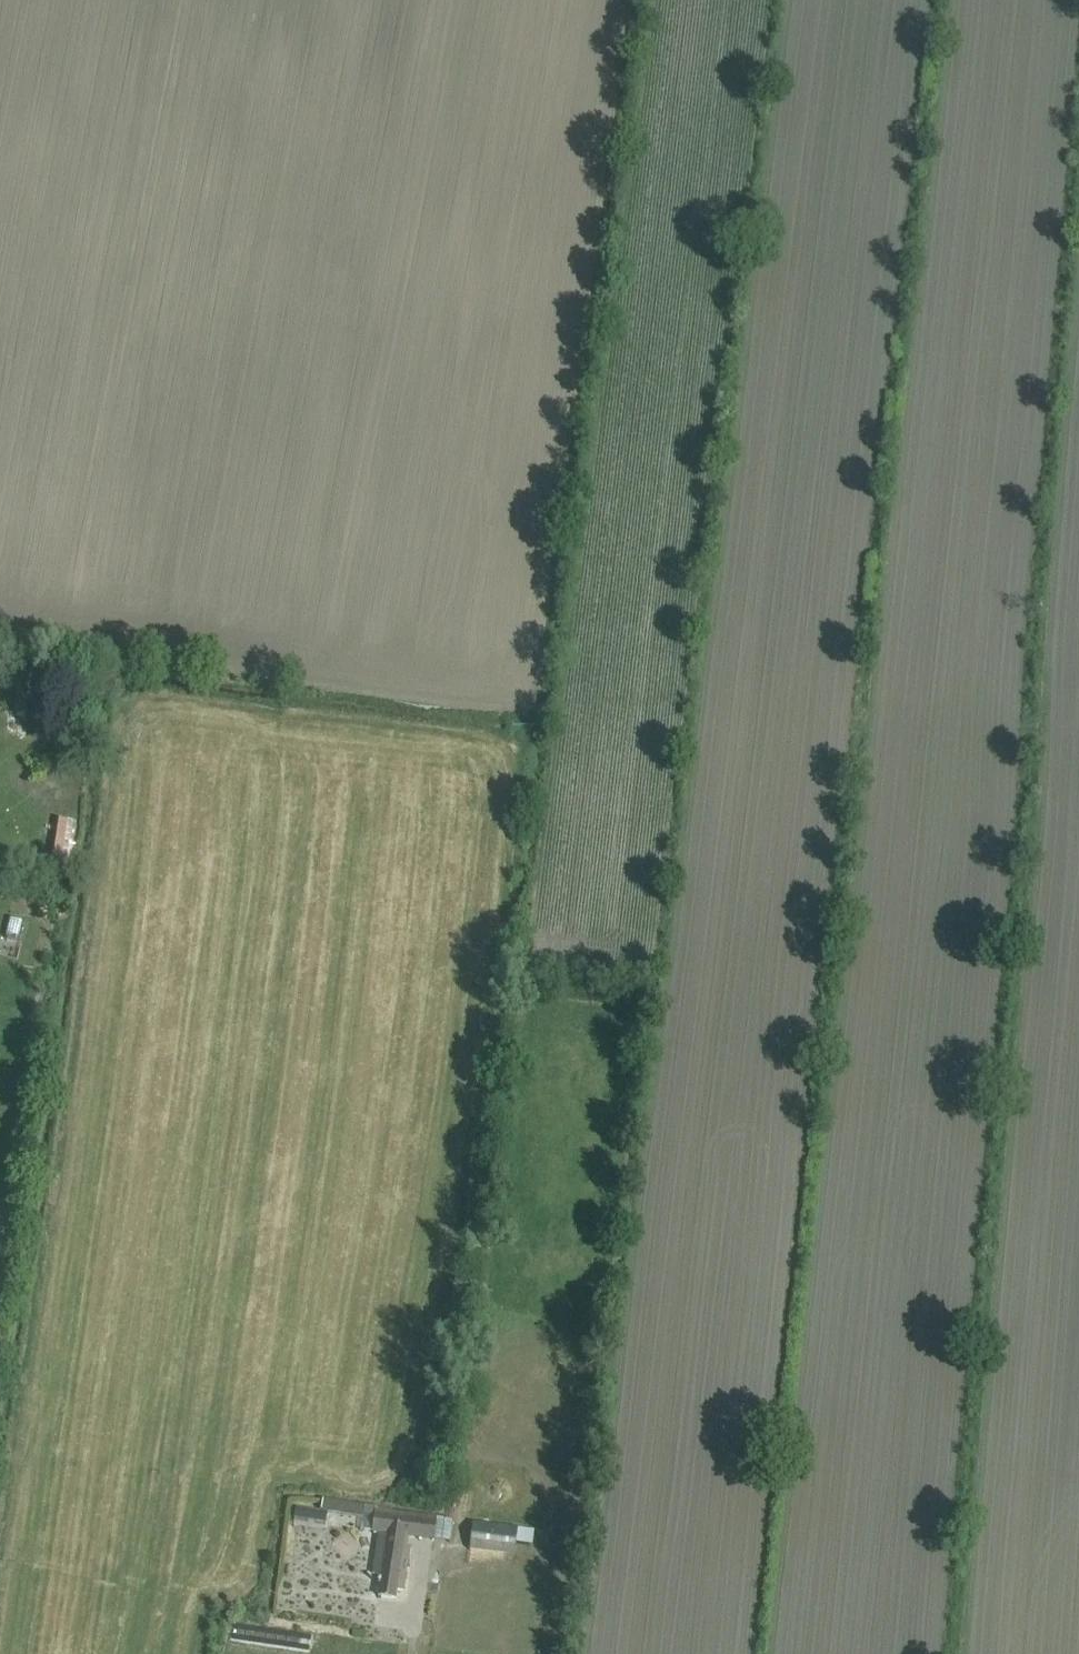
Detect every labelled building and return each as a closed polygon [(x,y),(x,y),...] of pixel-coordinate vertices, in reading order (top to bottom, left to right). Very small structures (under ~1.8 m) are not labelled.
[(364,1506),(322,1500),(320,1511),(295,1507),(293,1519),(326,1524),(327,1514),(362,1520),(364,1506)] [(408,1538),(420,1539),(433,1541),(436,1519),(423,1517),(377,1511),(373,1533),(383,1534),(376,1573),(382,1574),(378,1596),(397,1599),(398,1591),(404,1591),(411,1546),(407,1546),(408,1538)] [(517,1528),(472,1523),(469,1551),(514,1556),(517,1528)]
